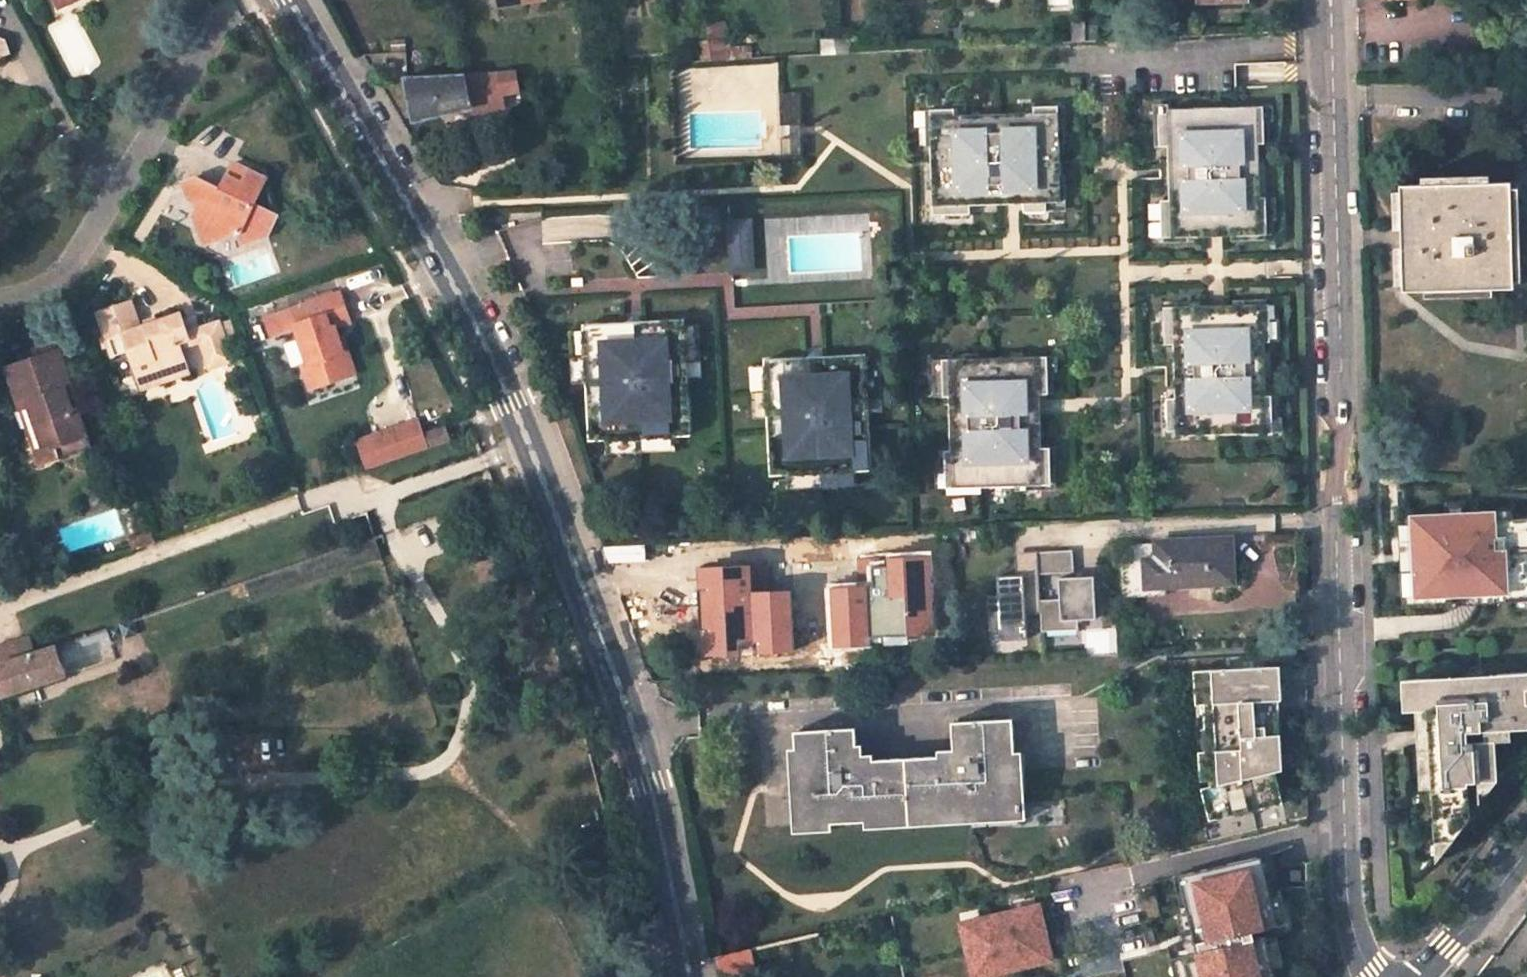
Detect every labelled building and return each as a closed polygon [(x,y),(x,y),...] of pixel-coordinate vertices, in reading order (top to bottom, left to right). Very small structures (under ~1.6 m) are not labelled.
[(854,53),(853,40),(835,41),(838,54),(854,53)] [(726,60),(724,41),(708,42),(711,61),(726,60)] [(708,42),(698,43),(700,62),(711,61),(708,42)] [(461,74),(469,102),(471,109),(504,107),(500,91),(499,90),(494,72),(461,74)] [(514,72),(494,72),(499,90),(518,90),(514,72)] [(409,119),(428,114),(469,102),(461,74),(406,77),(409,119)] [(801,129),(800,93),(780,94),(780,129),(801,129)] [(1261,106),(1253,107),(1253,120),(1262,120),(1261,106)] [(1032,114),(952,116),(952,110),(935,111),(935,127),(928,127),(930,182),(936,181),(936,191),(930,192),(931,207),(945,207),(945,216),(968,215),(968,206),(995,205),(995,197),(1019,197),(1019,205),(1022,204),(1022,213),(1045,212),(1045,203),(1059,203),(1058,185),(1052,186),(1052,177),(1058,177),(1056,122),(1047,122),(1046,107),(1031,108),(1032,114)] [(1046,107),(1047,122),(1056,122),(1056,107),(1046,107)] [(1253,107),(1165,110),(1165,124),(1156,124),(1157,147),(1166,146),(1168,200),(1159,201),(1160,224),(1169,223),(1169,238),(1186,237),(1186,231),(1195,231),(1195,237),(1203,237),(1203,232),(1222,231),(1222,236),(1230,235),(1229,230),(1240,229),(1240,235),(1257,235),(1256,220),(1265,220),(1264,197),(1258,197),(1256,144),(1262,144),(1262,120),(1253,120),(1253,107)] [(1165,110),(1156,110),(1156,124),(1165,124),(1165,110)] [(199,178),(182,184),(187,203),(198,208),(194,217),(199,231),(218,241),(237,235),(240,243),(264,237),(274,216),(251,205),(263,181),(230,165),(218,188),(199,178)] [(1509,182),(1400,184),(1402,290),(1512,289),(1509,182)] [(1019,197),(995,197),(995,205),(1003,205),(1019,205),(1019,197)] [(1059,203),(1045,203),(1045,212),(1059,212),(1059,203)] [(945,207),(931,207),(931,216),(945,216),(945,207)] [(1265,220),(1256,220),(1257,235),(1265,235),(1265,220)] [(753,271),(750,223),(731,224),(733,272),(753,271)] [(1169,223),(1160,224),(1160,238),(1169,238),(1169,223)] [(341,289),(286,307),(304,361),(299,362),(308,386),(352,371),(338,322),(350,318),(341,289)] [(131,302),(98,312),(112,356),(127,352),(140,390),(162,383),(160,377),(188,368),(182,349),(180,343),(189,340),(187,333),(181,315),(140,328),(131,302)] [(1224,316),(1206,316),(1205,306),(1198,306),(1198,312),(1187,312),(1187,306),(1172,307),(1172,322),(1162,322),(1163,345),(1172,344),(1174,398),(1165,399),(1166,421),(1175,421),(1175,435),(1262,432),(1261,418),(1271,418),(1270,395),(1264,395),(1263,341),(1269,341),(1268,318),(1259,319),(1259,304),(1242,305),(1242,311),(1232,311),(1232,305),(1224,306),(1224,316)] [(1267,304),(1259,304),(1259,319),(1268,318),(1267,304)] [(1216,306),(1205,306),(1206,316),(1224,316),(1224,306),(1216,306)] [(1172,307),(1162,307),(1162,322),(1172,322),(1172,307)] [(220,322),(187,333),(189,340),(180,343),(182,349),(201,342),(210,369),(233,361),(220,322)] [(685,326),(685,323),(585,327),(585,332),(588,385),(590,442),(605,442),(675,438),(690,437),(687,379),(685,326)] [(703,378),(700,326),(685,326),(687,379),(703,378)] [(588,385),(585,332),(570,333),(573,386),(588,385)] [(7,367),(20,404),(28,402),(41,442),(50,439),(55,453),(85,444),(73,408),(68,410),(60,388),(68,386),(57,351),(7,367)] [(867,361),(866,356),(767,361),(767,366),(769,420),(773,476),(788,475),(857,471),(872,471),(869,414),(867,361)] [(1010,358),(977,359),(977,366),(965,366),(965,360),(949,360),(950,374),(942,375),(942,397),(948,397),(950,450),(944,450),(945,474),(953,474),(953,488),(970,488),(970,481),(981,481),(981,487),(1014,486),(1014,480),(1025,479),(1026,486),(1040,485),(1040,471),(1049,471),(1049,448),(1040,449),(1039,422),(1030,422),(1030,398),(1038,398),(1047,398),(1046,372),(1037,372),(1036,357),(1021,358),(1021,364),(1010,364),(1010,358)] [(1046,357),(1036,357),(1037,372),(1046,372),(1046,357)] [(884,413),(882,360),(867,361),(869,414),(884,413)] [(949,360),(941,360),(942,375),(950,374),(949,360)] [(769,420),(767,366),(752,367),(754,420),(769,420)] [(73,408),(76,408),(68,386),(60,388),(68,410),(73,408)] [(1038,398),(1030,398),(1030,422),(1039,422),(1038,398)] [(20,404),(33,445),(41,442),(28,402),(20,404)] [(1271,418),(1261,418),(1262,432),(1271,432),(1271,418)] [(421,420),(360,441),(369,470),(431,448),(421,420)] [(1175,421),(1166,421),(1166,436),(1175,435),(1175,421)] [(450,442),(443,423),(425,429),(431,448),(450,442)] [(676,454),(675,438),(605,442),(606,458),(676,454)] [(33,445),(37,459),(55,453),(50,439),(41,442),(33,445)] [(859,488),(857,471),(788,475),(789,492),(859,488)] [(1049,471),(1040,471),(1040,485),(1050,485),(1049,471)] [(953,474),(945,474),(945,488),(953,488),(953,474)] [(1405,512),(1405,517),(1396,518),(1401,607),(1449,605),(1450,596),(1470,594),(1477,593),(1477,602),(1526,599),(1526,518),(1513,519),(1512,509),(1495,511),(1494,508),(1465,509),(1464,502),(1445,504),(1445,510),(1405,512)] [(841,602),(877,600),(874,533),(800,537),(803,578),(790,578),(792,604),(841,602)] [(1228,581),(1227,540),(1154,544),(1156,560),(1128,562),(1116,563),(1118,599),(1144,597),(1143,586),(1193,583),(1228,581)] [(1154,544),(1127,547),(1128,562),(1156,560),(1154,544)] [(1076,550),(1041,551),(1042,574),(1077,572),(1076,550)] [(1041,551),(1018,553),(1019,575),(1042,574),(1041,551)] [(1019,575),(1003,575),(1004,595),(994,595),(996,629),(1007,629),(1008,639),(1030,638),(1028,612),(1043,611),(1043,600),(1042,574),(1019,575)] [(1063,599),(1043,600),(1043,611),(1044,631),(1081,629),(1081,619),(1099,619),(1097,577),(1062,578),(1063,599)] [(1144,597),(1194,595),(1193,583),(1143,586),(1144,597)] [(641,597),(630,597),(630,609),(641,609),(641,597)] [(792,604),(793,614),(842,613),(841,602),(792,604)] [(4,695),(117,657),(110,638),(121,634),(122,637),(134,633),(130,619),(26,656),(22,645),(5,650),(8,662),(0,664),(0,683),(4,695)] [(0,647),(0,664),(8,662),(5,650),(22,645),(21,640),(0,647)] [(1281,702),(1279,668),(1191,672),(1193,706),(1202,706),(1203,753),(1196,753),(1198,782),(1207,782),(1208,787),(1199,789),(1207,822),(1281,805),(1274,773),(1282,772),(1281,736),(1280,736),(1278,702),(1281,702)] [(1471,819),(1469,782),(1479,781),(1499,780),(1496,740),(1470,742),(1469,731),(1512,728),(1526,728),(1526,698),(1526,688),(1526,672),(1413,678),(1415,713),(1417,712),(1422,789),(1433,788),(1437,863),(1471,819)] [(1405,713),(1415,713),(1413,678),(1403,679),(1405,713)] [(1193,706),(1196,753),(1203,753),(1202,706),(1193,706)] [(855,729),(795,732),(800,825),(1017,812),(1012,719),(952,723),(954,756),(857,762),(855,729)] [(1470,742),(1496,740),(1513,739),(1512,728),(1469,731),(1470,742)] [(1480,805),(1499,780),(1479,781),(1480,805)] [(1207,870),(1155,882),(1168,931),(1210,920),(1205,899),(1213,896),(1207,870)] [(973,976),(1010,976),(1062,966),(1048,903),(961,923),(973,976)] [(752,971),(746,948),(712,956),(716,976),(729,976),(752,971)]
